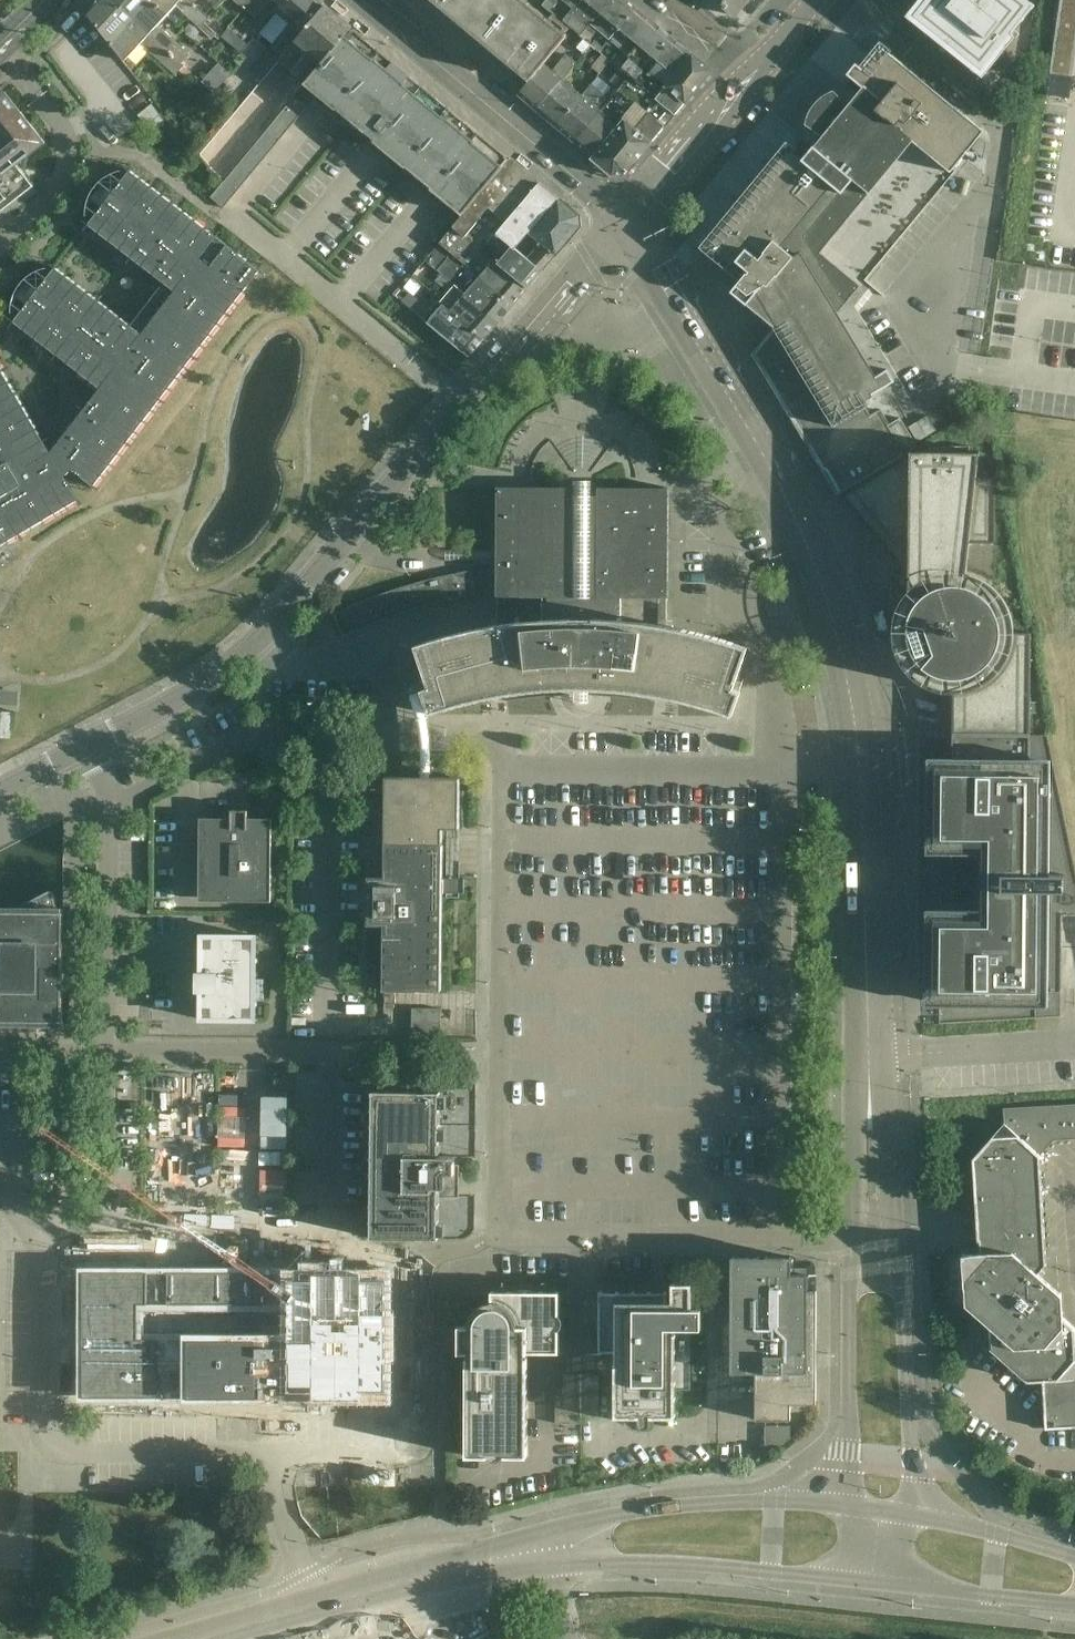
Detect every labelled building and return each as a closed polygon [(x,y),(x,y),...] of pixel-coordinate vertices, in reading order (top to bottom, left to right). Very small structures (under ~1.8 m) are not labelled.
[(181,63),(113,0),(101,0),(88,14),(126,62),(143,43),(177,75),(185,66),(181,63)] [(169,15),(152,0),(113,0),(181,63),(190,53),(160,25),(169,15)] [(209,19),(189,0),(152,0),(169,15),(177,6),(212,38),(217,33),(206,23),(209,19)] [(209,19),(226,0),(189,0),(209,19)] [(252,0),(233,0),(244,9),(252,0)] [(244,9),(254,18),(270,0),(252,0),(244,9)] [(296,40),(294,39),(324,4),(319,0),(287,0),(281,7),(278,11),(292,23),(271,49),(282,58),(296,40)] [(529,82),(544,64),(565,37),(548,22),(548,21),(547,20),(546,21),(529,7),(530,6),(528,5),(527,6),(520,0),(431,0),(529,82)] [(542,5),(551,13),(562,0),(547,0),(542,5)] [(569,5),(566,9),(570,13),(580,0),(563,0),(569,5)] [(570,13),(574,16),(577,11),(585,18),(574,32),(580,37),(610,0),(580,0),(570,13)] [(627,0),(610,0),(580,37),(588,44),(599,30),(611,39),(636,8),(627,0)] [(734,16),(748,0),(716,0),(734,16)] [(905,17),(983,80),(1019,34),(1015,31),(1035,6),(1028,0),(918,0),(905,17)] [(224,182),(295,96),(305,84),(350,28),(351,27),(324,4),(294,39),(296,40),(282,58),(197,160),(224,182)] [(654,22),(636,8),(611,39),(607,44),(602,51),(612,60),(610,62),(617,68),(654,22)] [(673,38),(654,22),(617,68),(620,70),(628,77),(636,84),(673,38)] [(431,189),(462,215),(477,196),(477,197),(510,158),(509,157),(508,158),(480,135),(480,134),(449,108),(448,109),(410,77),(411,76),(379,50),(378,51),(350,28),(305,84),(336,110),(337,109),(375,141),(374,142),(405,168),(406,167),(432,188),(431,189)] [(692,54),(673,38),(636,84),(655,99),(692,54)] [(837,94),(834,91),(830,92),(827,94),(824,96),(821,99),(818,101),(815,104),(813,107),(811,111),(809,114),(807,118),(806,121),(806,125),(809,128),(791,150),(788,148),(706,247),(712,253),(734,272),(735,271),(734,270),(739,264),(749,272),(748,274),(747,273),(731,292),(774,328),(753,353),(766,364),(762,369),(762,370),(817,461),(820,459),(827,470),(824,472),(837,495),(840,494),(841,493),(909,452),(911,451),(911,450),(918,446),(900,417),(890,424),(881,409),(878,411),(878,410),(871,415),(864,404),(868,402),(868,401),(875,396),(874,395),(895,382),(887,369),(876,376),(838,315),(838,314),(861,286),(821,253),(913,142),(950,173),(985,132),(890,54),(881,47),(863,69),(856,64),(847,75),(851,78),(837,94)] [(712,71),(692,54),(655,99),(675,116),(676,115),(675,115),(712,71)] [(611,61),(603,55),(592,67),(600,74),(611,61)] [(569,57),(556,73),(544,64),(529,82),(518,94),(540,112),(564,81),(578,64),(569,57)] [(628,77),(620,70),(611,82),(619,88),(628,77)] [(609,101),(601,111),(576,143),(593,157),(592,158),(613,176),(626,175),(653,143),(652,142),(664,128),(665,129),(675,116),(655,99),(636,84),(628,77),(619,88),(621,90),(611,102),(609,101)] [(583,96),(564,81),(540,112),(558,127),(583,96)] [(609,101),(592,86),(583,96),(558,127),(576,143),(601,111),(609,101)] [(35,170),(26,159),(44,145),(8,96),(4,93),(0,96),(0,198),(35,170)] [(308,107),(295,96),(224,182),(211,197),(224,208),(308,107)] [(539,182),(510,158),(477,197),(477,196),(462,215),(453,227),(482,252),(506,222),(539,182)] [(79,500),(65,476),(73,470),(94,486),(260,270),(228,245),(211,267),(201,259),(217,237),(130,170),(130,171),(113,193),(102,208),(90,224),(89,225),(165,283),(175,291),(142,334),(132,326),(56,268),(39,290),(27,305),(14,322),(101,388),(51,453),(0,366),(0,546),(79,500)] [(560,199),(539,182),(506,222),(482,252),(497,264),(498,263),(513,246),(517,249),(560,199)] [(580,215),(560,199),(517,249),(528,259),(542,242),(557,254),(580,227),(580,215)] [(497,264),(482,252),(453,227),(440,243),(480,278),(513,306),(527,289),(498,263),(497,264)] [(542,242),(528,259),(543,271),(557,254),(542,242)] [(480,278),(440,243),(425,260),(429,263),(437,271),(442,275),(442,274),(498,323),(513,306),(480,278)] [(513,246),(498,263),(527,289),(543,271),(528,259),(517,249),(513,246)] [(442,274),(442,275),(436,282),(449,293),(440,302),(484,339),(498,323),(442,274)] [(484,339),(440,302),(438,301),(423,319),(469,357),(484,339)] [(979,453),(909,452),(841,493),(840,494),(842,496),(847,493),(860,514),(859,515),(858,516),(859,516),(865,524),(865,525),(866,524),(901,568),(897,572),(893,575),(890,579),(907,594),(904,598),(902,603),(899,607),(897,612),(909,617),(908,623),(907,632),(907,640),(913,655),(917,662),(923,668),(929,672),(923,682),(922,683),(927,686),(932,688),(937,690),(942,691),(948,692),(953,692),(953,734),(1030,735),(1031,633),(1006,633),(1005,624),(1003,615),(999,607),(994,599),(988,592),(980,587),(972,583),(965,582),(969,543),(995,544),(996,477),(977,477),(979,453)] [(582,688),(598,689),(614,690),(630,692),(651,695),(673,699),(693,704),(714,710),(732,716),(741,692),(734,689),(748,648),(736,644),(712,638),(668,627),(621,621),(621,598),(669,599),(669,488),(638,488),(627,488),(597,488),(584,488),(569,487),(537,487),(527,487),(497,487),(496,598),(543,598),(543,620),(523,622),(498,625),(475,630),(451,635),(428,642),(416,646),(427,679),(430,687),(422,690),(431,715),(451,708),(470,703),(483,700),(504,696),(527,692),(550,690),(566,689),(582,688)] [(443,576),(428,580),(398,588),(376,596),(355,604),(332,614),(343,636),(364,627),(377,622),(392,616),(408,611),(427,606),(449,600),(476,595),(471,570),(443,576)] [(1051,760),(1030,760),(1030,735),(953,734),(952,759),(927,759),(926,853),(981,854),(980,896),(980,911),(926,910),(925,1005),(1048,1006),(1049,891),(1064,891),(1064,875),(1049,874),(1051,760)] [(455,778),(421,777),(380,777),(378,879),(363,879),(362,926),(378,926),(377,991),(436,991),(436,827),(454,827),(455,778)] [(195,901),(266,903),(267,819),(243,820),(243,811),(225,810),(225,819),(197,819),(195,901)] [(63,1027),(64,942),(69,942),(64,925),(64,912),(60,912),(53,889),(19,907),(16,908),(18,912),(0,912),(0,1027),(63,1027)] [(198,974),(198,990),(202,990),(201,1019),(255,1020),(256,936),(202,935),(202,974),(198,974)] [(412,1039),(441,1040),(441,1023),(412,1023),(412,1039)] [(350,1076),(375,1077),(375,1061),(350,1061),(350,1076)] [(371,1238),(401,1238),(439,1239),(439,1190),(455,1190),(455,1156),(440,1156),(440,1091),(373,1090),(371,1238)] [(977,1222),(979,1254),(963,1254),(966,1305),(990,1326),(991,1349),(1028,1381),(1043,1380),(1046,1429),(1074,1427),(1074,1326),(1065,1317),(1064,1295),(1040,1275),(1048,1266),(1040,1156),(1054,1140),(1074,1139),(1074,1104),(1004,1109),(1005,1123),(981,1163),(974,1168),(977,1222)] [(732,1257),(732,1308),(731,1373),(756,1373),(756,1419),(791,1419),(791,1412),(809,1412),(809,1404),(816,1404),(817,1274),(816,1275),(816,1267),(815,1264),(812,1261),(809,1260),(794,1260),(794,1257),(732,1257)] [(388,1269),(84,1269),(84,1395),(161,1395),(161,1387),(187,1387),(187,1395),(341,1395),(341,1379),(388,1379),(388,1269)] [(642,1426),(645,1427),(649,1427),(651,1424),(652,1421),(652,1416),(676,1416),(676,1390),(691,1390),(691,1328),(701,1328),(702,1308),(692,1308),(692,1292),(690,1287),(687,1284),(683,1283),(672,1282),(672,1300),(667,1300),(667,1292),(601,1291),(600,1351),(616,1351),(615,1416),(639,1416),(639,1421),(640,1424),(642,1426)] [(492,1459),(497,1460),(502,1459),(506,1456),(528,1456),(528,1353),(560,1353),(560,1331),(562,1327),(563,1322),(562,1318),(560,1314),(560,1292),(492,1292),(491,1292),(484,1294),(476,1297),(470,1302),(464,1309),(461,1316),(460,1325),(459,1325),(459,1352),(467,1352),(466,1456),(489,1456),(492,1459)] [(582,1415),(582,1374),(564,1374),(564,1396),(556,1396),(556,1423),(582,1424),(582,1415)] [(599,1375),(582,1374),(582,1415),(599,1415),(599,1375)]
